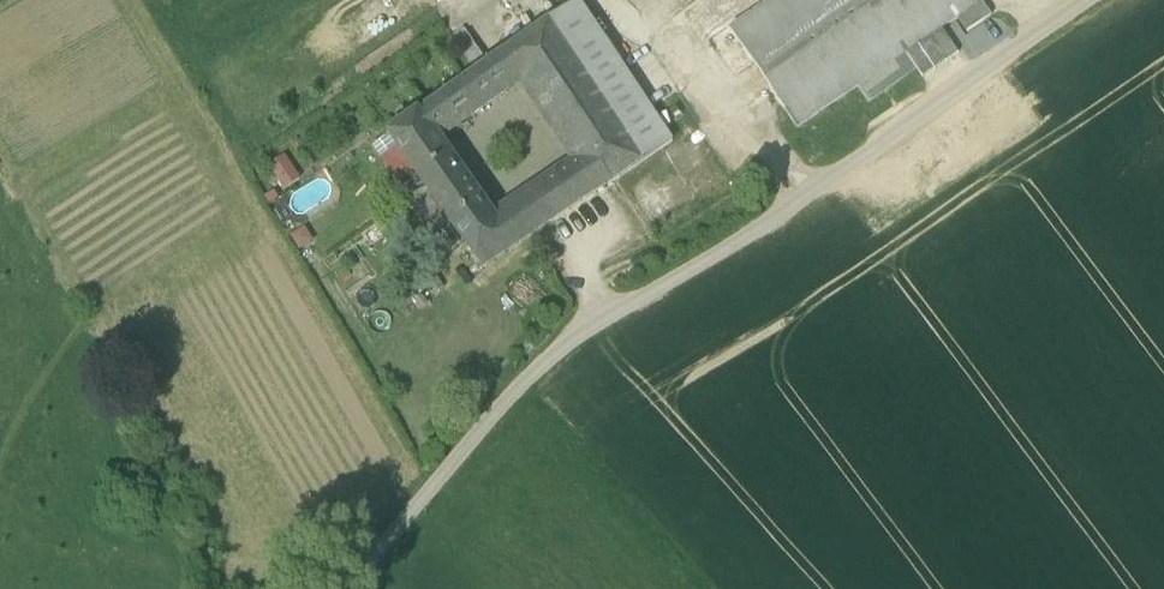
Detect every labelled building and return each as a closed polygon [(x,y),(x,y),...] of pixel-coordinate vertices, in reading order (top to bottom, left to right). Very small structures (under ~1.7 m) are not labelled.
[(731,40),(798,138),(858,97),(898,70),(906,64),(959,29),(978,15),(977,14),(967,0),(790,0),(731,40)] [(978,15),(959,29),(968,43),(992,26),(982,11),(977,14),(978,15)] [(673,151),(580,12),(508,62),(526,89),(582,172),(601,200),(673,151)] [(947,73),(931,49),(919,57),(935,81),(947,73)] [(935,81),(919,57),(907,65),(917,80),(923,89),(935,81)] [(478,84),(420,125),(438,151),(526,89),(508,62),(478,84)] [(907,65),(906,64),(898,70),(909,86),(917,80),(907,65)] [(898,70),(858,97),(869,113),(909,86),(898,70)] [(438,151),(420,125),(391,145),(429,199),(445,222),(485,279),(601,200),(582,172),(494,232),(438,151)] [(289,197),(300,191),(288,168),(277,174),(289,197)] [(429,199),(414,210),(430,233),(445,222),(429,199)] [(528,353),(518,363),(526,370),(535,360),(528,353)]
